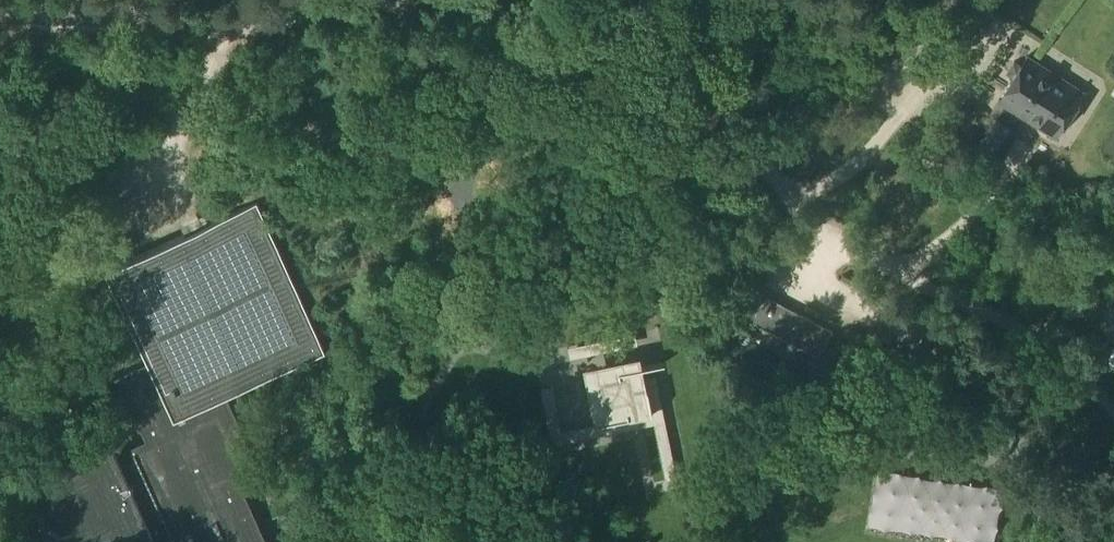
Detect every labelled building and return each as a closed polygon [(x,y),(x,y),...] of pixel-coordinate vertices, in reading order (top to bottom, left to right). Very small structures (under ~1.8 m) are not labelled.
[(1013,80),(998,103),(1056,140),(1083,95),(1026,59),(1020,68),(1012,63),(1005,75),(1013,80)] [(996,120),(973,156),(991,168),(1015,131),(996,120)] [(138,194),(134,181),(119,186),(123,198),(138,194)] [(243,495),(264,486),(224,397),(256,383),(244,355),(220,302),(190,236),(107,273),(136,339),(148,365),(116,378),(145,442),(114,456),(110,447),(25,484),(51,541),(135,541),(152,534),(155,541),(264,541),(243,495)] [(757,293),(744,318),(820,358),(832,332),(757,293)] [(636,334),(567,348),(569,358),(638,344),(636,334)] [(640,357),(584,369),(594,425),(595,425),(652,415),(642,367),(640,357)] [(553,387),(540,389),(551,445),(653,426),(664,481),(676,478),(660,395),(654,365),(642,367),(652,415),(595,425),(594,425),(561,430),(553,387)] [(868,526),(962,541),(992,541),(1001,491),(877,470),(868,526)]
